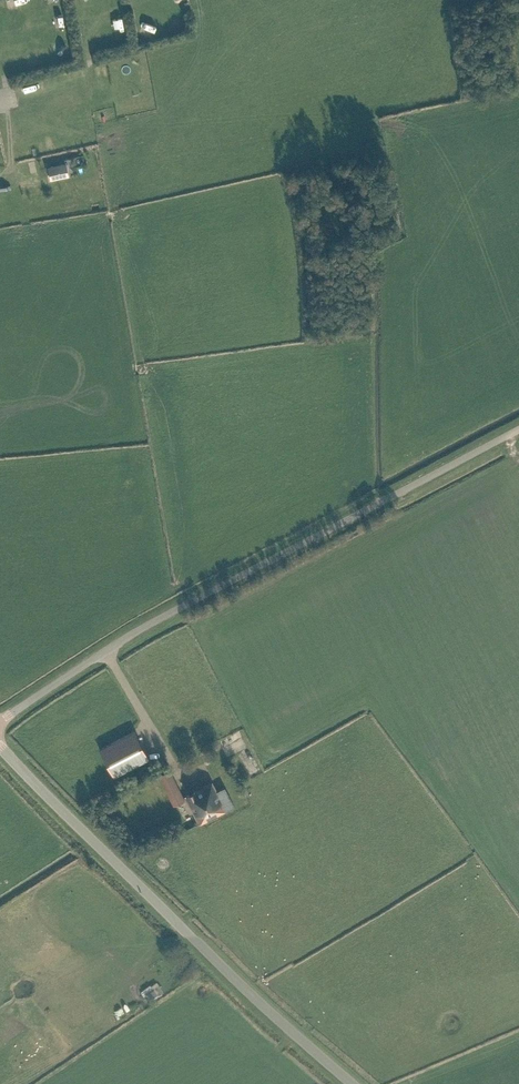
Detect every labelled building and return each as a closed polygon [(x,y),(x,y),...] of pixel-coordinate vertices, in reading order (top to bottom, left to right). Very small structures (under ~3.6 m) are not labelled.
[(66,162),(48,166),(51,179),(69,175),(66,162)] [(134,730),(100,748),(114,776),(148,758),(134,730)] [(209,746),(212,753),(218,751),(215,743),(209,746)] [(160,773),(175,803),(185,799),(170,768),(160,773)] [(212,781),(185,795),(199,823),(226,809),(226,808),(234,804),(224,786),(217,791),(212,781)]
